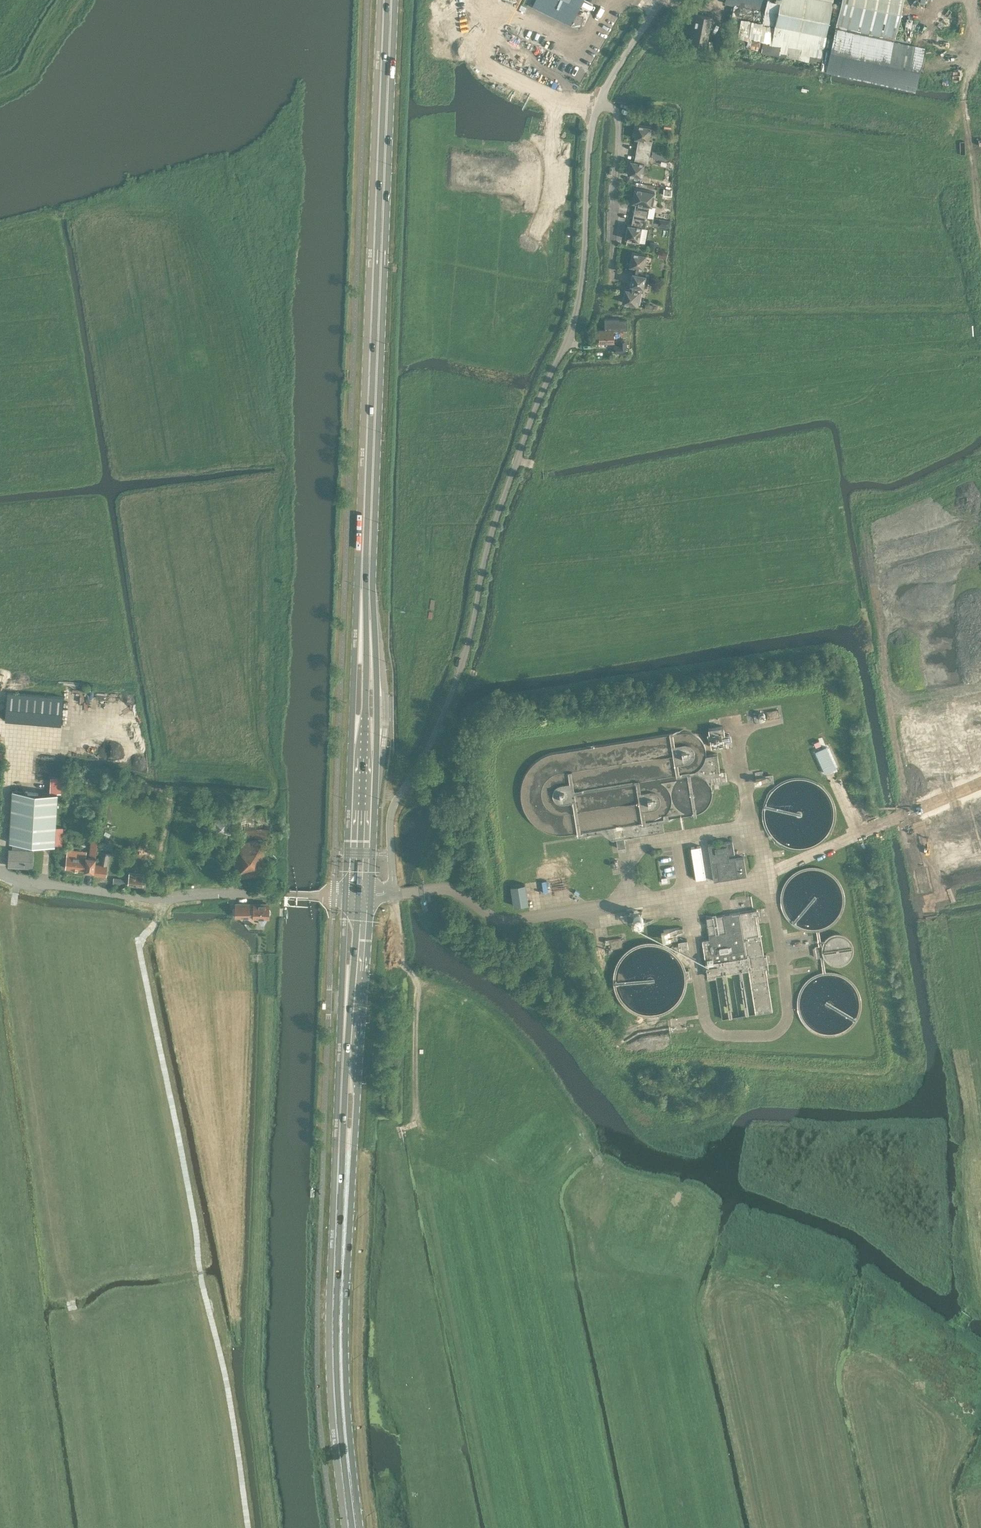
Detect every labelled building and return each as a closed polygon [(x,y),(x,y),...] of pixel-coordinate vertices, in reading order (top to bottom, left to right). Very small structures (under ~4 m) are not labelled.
[(533,5),(571,24),(583,0),(535,0),(533,5)] [(764,15),(767,0),(727,0),(745,4),(741,19),(755,23),(757,13),(764,15)] [(764,15),(762,23),(825,36),(832,0),(767,0),(764,15)] [(902,0),(842,0),(836,28),(866,34),(895,40),(902,0)] [(707,43),(712,16),(696,13),(695,19),(696,20),(692,39),(691,39),(691,40),(707,43)] [(770,55),(770,50),(820,60),(823,43),(754,30),(754,29),(732,25),(728,40),(729,42),(728,52),(755,57),(757,46),(761,46),(761,49),(761,53),(770,55)] [(917,90),(926,46),(895,40),(866,34),(836,28),(827,71),(917,90)] [(665,122),(664,129),(671,130),(672,122),(665,122)] [(637,149),(651,151),(653,140),(649,139),(652,126),(637,123),(635,137),(639,138),(637,149)] [(651,151),(637,149),(635,160),(631,159),(628,173),(642,176),(645,162),(648,163),(651,151)] [(667,153),(654,151),(653,156),(666,160),(667,153)] [(650,204),(653,204),(656,191),(635,187),(632,201),(636,202),(634,213),(648,215),(650,204)] [(648,215),(634,213),(632,224),(628,223),(625,237),(639,240),(642,226),(646,227),(648,215)] [(652,241),(650,248),(658,250),(659,242),(652,241)] [(632,277),(648,280),(650,274),(647,273),(648,268),(644,267),(647,253),(632,251),(630,265),(634,266),(632,277)] [(648,280),(632,277),(630,288),(626,287),(623,301),(637,304),(640,290),(643,291),(644,286),(647,286),(648,280)] [(620,317),(605,318),(606,328),(614,328),(627,328),(627,319),(620,319),(620,317)] [(599,341),(615,341),(614,328),(606,328),(599,328),(599,341)] [(630,352),(630,351),(630,348),(631,348),(631,340),(620,340),(620,352),(630,352)] [(62,725),(65,695),(8,691),(6,720),(62,725)] [(725,733),(724,725),(709,728),(712,746),(726,743),(726,739),(731,738),(730,732),(725,733)] [(728,780),(726,769),(720,770),(718,753),(706,755),(706,757),(704,761),(702,764),(699,768),(697,769),(695,770),(694,770),(695,772),(700,773),(703,774),(705,776),(708,779),(711,783),(715,782),(715,786),(720,785),(719,781),(728,780)] [(764,774),(764,770),(755,771),(757,781),(774,779),(773,773),(764,774)] [(61,792),(62,777),(52,776),(51,792),(61,792)] [(9,863),(9,865),(14,865),(33,866),(33,865),(34,850),(27,849),(28,842),(55,844),(55,842),(64,843),(65,826),(56,825),(58,792),(35,791),(14,789),(11,842),(14,842),(13,849),(10,849),(9,863)] [(236,876),(267,874),(264,839),(268,838),(265,807),(240,809),(242,840),(233,841),(236,876)] [(232,817),(212,818),(213,835),(233,834),(232,817)] [(618,847),(626,846),(625,836),(617,838),(618,847)] [(95,871),(96,865),(99,839),(93,838),(89,870),(95,871)] [(730,859),(729,853),(735,852),(733,840),(709,844),(714,880),(747,875),(745,856),(730,859)] [(701,845),(692,846),(697,878),(706,876),(701,845)] [(85,870),(86,865),(87,851),(69,849),(67,867),(85,870)] [(111,851),(103,849),(101,861),(109,863),(111,851)] [(108,874),(109,865),(109,864),(97,863),(96,873),(108,874)] [(144,885),(146,873),(130,871),(129,878),(129,883),(144,885)] [(511,884),(514,903),(529,901),(527,881),(511,884)] [(254,903),(251,903),(251,902),(236,902),(236,916),(250,916),(250,915),(254,915),(254,916),(260,916),(260,919),(262,923),(265,923),(269,916),(270,916),(270,914),(272,911),(270,908),(270,903),(254,903)] [(642,907),(641,906),(639,906),(637,906),(636,906),(635,907),(634,909),(633,910),(633,912),(634,913),(635,915),(637,915),(638,916),(640,916),(641,915),(643,914),(643,912),(644,910),(643,909),(642,907)] [(764,953),(757,909),(707,917),(710,939),(705,940),(710,975),(716,973),(723,1018),(773,1010),(767,965),(769,965),(767,952),(764,953)] [(668,928),(662,929),(663,940),(670,939),(670,938),(678,937),(677,934),(676,934),(676,931),(684,930),(683,927),(668,929),(668,928)] [(854,942),(854,939),(853,936),(852,934),(850,931),(848,930),(845,928),(842,927),(839,927),(837,928),(834,929),(831,930),(829,932),(827,934),(826,937),(825,940),(825,942),(825,945),(826,948),(827,950),(830,953),(834,956),(837,957),(840,957),(842,957),(845,956),(847,955),(850,953),(852,950),(853,948),(854,945),(854,942)]
